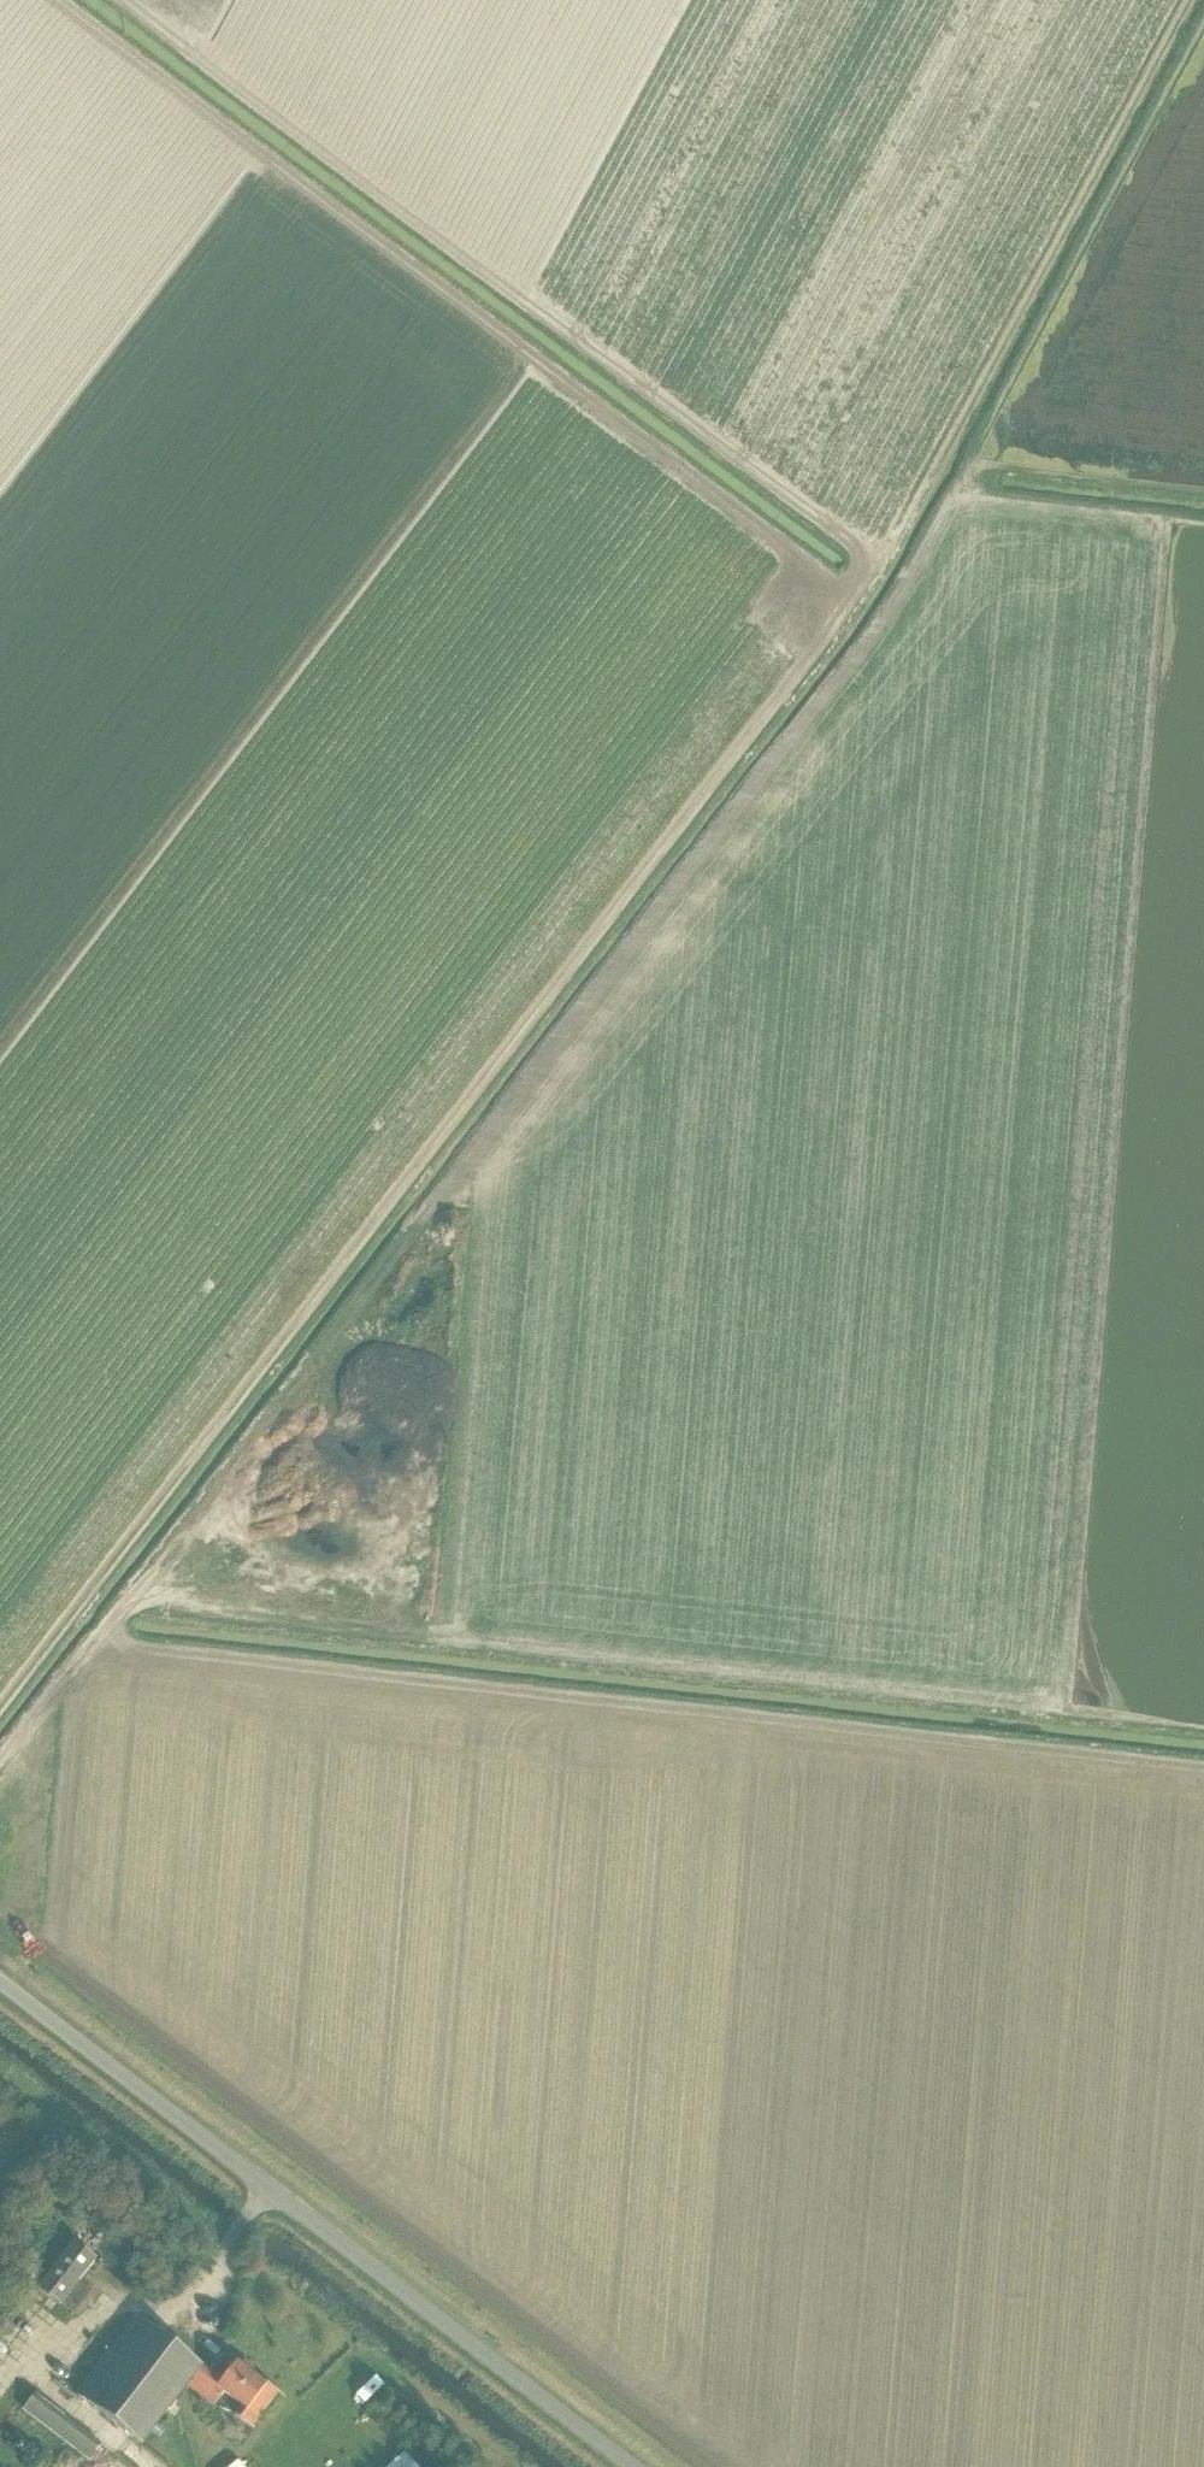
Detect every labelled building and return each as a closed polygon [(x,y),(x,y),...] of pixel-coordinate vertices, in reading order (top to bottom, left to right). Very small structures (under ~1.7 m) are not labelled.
[(73,2240),(37,2288),(63,2306),(97,2259),(73,2240)] [(235,2414),(252,2427),(277,2393),(236,2362),(220,2377),(136,2314),(75,2394),(142,2446),(163,2418),(176,2429),(195,2404),(182,2392),(188,2387),(214,2406),(224,2393),(241,2406),(235,2414)] [(89,2461),(103,2442),(36,2392),(22,2410),(89,2461)]
